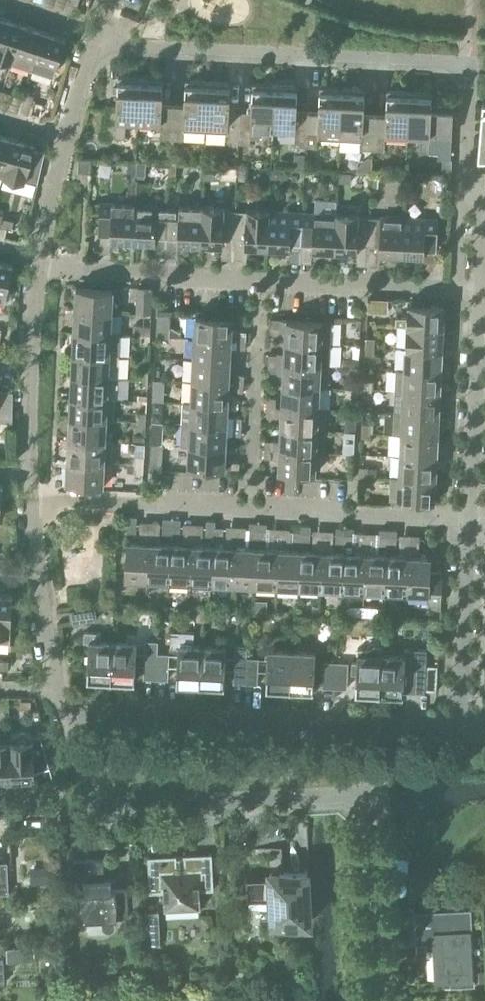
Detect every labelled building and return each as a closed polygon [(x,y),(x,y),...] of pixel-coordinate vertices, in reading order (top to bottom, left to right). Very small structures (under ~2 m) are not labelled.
[(12,60),(25,24),(4,18),(0,30),(0,56),(12,60)] [(22,63),(33,66),(34,63),(45,31),(25,24),(12,60),(22,63)] [(66,38),(45,31),(34,63),(33,66),(55,73),(58,63),(66,38)] [(118,76),(118,86),(117,105),(106,105),(105,136),(126,137),(127,119),(139,119),(142,78),(118,76)] [(160,138),(172,139),(174,102),(163,102),(164,79),(142,78),(139,119),(161,120),(160,138)] [(186,80),(185,90),(184,103),(174,102),(172,139),(183,140),(184,130),(206,131),(209,81),(186,80)] [(228,142),(239,142),(240,111),(230,111),(231,82),(209,81),(206,131),(228,132),(228,142)] [(253,83),(252,93),(251,112),(240,111),(239,142),(251,143),(251,137),(260,137),(261,125),(274,126),(277,84),(253,83)] [(295,145),(306,146),(308,115),(297,114),(298,86),(277,84),(274,126),(296,127),(295,145)] [(308,107),(308,115),(306,146),(317,147),(318,128),(341,129),(343,88),(320,87),(319,108),(308,107)] [(366,89),(343,88),(341,129),(363,130),(362,149),(374,149),(376,112),(365,111),(366,89)] [(11,101),(13,93),(2,90),(0,98),(11,101)] [(376,112),(374,149),(385,150),(386,132),(409,133),(411,91),(387,90),(386,112),(376,112)] [(420,151),(438,152),(438,158),(451,159),(454,104),(438,104),(438,110),(432,109),(433,92),(411,91),(409,133),(420,133),(420,151)] [(45,101),(35,99),(33,107),(42,110),(45,101)] [(13,138),(0,134),(0,173),(4,174),(13,138)] [(36,144),(13,138),(4,174),(26,180),(36,144)] [(236,165),(237,156),(224,156),(224,165),(236,165)] [(91,158),(80,157),(79,169),(91,170),(91,158)] [(129,161),(128,178),(129,179),(136,179),(136,175),(137,161),(129,161)] [(137,161),(136,175),(145,175),(146,161),(137,161)] [(453,175),(453,164),(442,163),(442,174),(453,175)] [(204,167),(204,178),(213,178),(213,168),(204,167)] [(278,178),(282,174),(282,168),(272,167),(272,178),(278,178)] [(339,171),(339,181),(351,182),(351,172),(339,171)] [(373,175),(372,185),(384,186),(384,176),(373,175)] [(111,239),(133,240),(135,203),(112,202),(112,204),(101,203),(99,231),(106,232),(105,239),(111,239)] [(157,234),(167,235),(168,207),(158,206),(158,204),(135,203),(133,240),(156,242),(157,234)] [(178,243),(201,244),(202,206),(179,205),(179,207),(168,207),(167,235),(178,235),(178,243)] [(224,237),(234,238),(236,210),(225,209),(225,207),(202,206),(201,244),(224,245),(224,237)] [(234,238),(245,239),(245,246),(268,247),(270,210),(247,208),(246,210),(236,210),(234,238)] [(293,211),(270,210),(268,247),(291,248),(291,241),(302,241),(303,213),(293,213),(293,211)] [(314,214),(303,213),(302,241),(313,242),(312,250),(335,251),(337,213),(314,212),(314,214)] [(360,214),(337,213),(335,251),(358,252),(358,244),(369,245),(371,217),(359,216),(360,214)] [(381,217),(371,217),(369,245),(380,245),(379,253),(403,254),(404,216),(381,215),(381,217)] [(427,217),(404,216),(403,254),(425,255),(425,247),(437,248),(438,220),(427,219),(427,217)] [(14,220),(4,218),(2,226),(12,228),(14,220)] [(0,261),(0,300),(6,301),(14,264),(0,261)] [(153,287),(137,286),(136,312),(152,313),(153,287)] [(75,310),(112,312),(113,289),(76,287),(75,310)] [(377,310),(377,301),(368,301),(368,310),(377,310)] [(406,325),(406,326),(443,327),(444,305),(408,304),(407,317),(396,317),(396,325),(406,325)] [(111,333),(112,312),(75,310),(74,331),(111,333)] [(171,315),(158,314),(157,335),(170,336),(171,315)] [(196,315),(195,337),(231,339),(237,339),(238,331),(232,330),(233,317),(196,315)] [(271,327),(279,328),(280,319),(271,318),(271,327)] [(286,329),(285,342),(322,343),(330,344),(331,321),(280,319),(279,328),(279,329),(286,329)] [(134,334),(136,334),(142,335),(150,335),(150,326),(142,326),(142,325),(134,324),(134,334)] [(406,326),(405,347),(442,349),(443,327),(406,326)] [(111,333),(74,331),(73,353),(119,355),(121,333),(111,333)] [(238,331),(237,339),(246,340),(247,331),(238,331)] [(150,335),(142,335),(136,334),(135,342),(150,343),(150,335)] [(194,359),(230,361),(231,339),(195,337),(194,359)] [(375,338),(366,337),(366,346),(375,346),(375,338)] [(246,348),(246,340),(237,339),(237,348),(246,348)] [(330,344),(322,343),(285,342),(285,355),(278,354),(278,363),(284,363),(321,365),(329,365),(330,344)] [(374,355),(375,346),(366,346),(366,354),(374,355)] [(405,347),(404,368),(404,369),(441,371),(442,349),(405,347)] [(118,377),(119,355),(73,353),(72,375),(118,377)] [(270,354),(269,363),(278,363),(278,354),(270,354)] [(359,367),(359,358),(350,358),(349,366),(359,367)] [(229,382),(230,361),(194,359),(193,380),(229,382)] [(278,371),(278,363),(269,363),(269,371),(278,371)] [(329,365),(321,365),(284,363),(278,363),(278,371),(284,371),(283,385),(320,387),(320,386),(328,387),(329,365)] [(440,392),(441,371),(404,369),(404,368),(396,368),(395,390),(440,392)] [(140,369),(140,378),(148,378),(149,369),(140,369)] [(0,374),(0,421),(13,423),(13,391),(1,389),(3,374),(0,374)] [(236,374),(235,382),(244,383),(244,374),(236,374)] [(72,375),(71,396),(115,398),(117,398),(118,377),(72,375)] [(345,376),(344,387),(357,388),(358,377),(345,376)] [(148,378),(140,378),(139,386),(148,386),(148,378)] [(191,402),(228,404),(229,382),(193,380),(191,401),(191,402)] [(364,389),(373,389),(373,381),(364,380),(364,389)] [(244,391),(244,383),(235,382),(235,391),(244,391)] [(320,387),(283,385),(282,406),(318,408),(319,408),(320,387)] [(372,398),(373,389),(364,389),(364,397),(372,398)] [(395,390),(394,412),(439,414),(440,392),(395,390)] [(114,419),(115,398),(71,396),(70,418),(107,419),(114,419)] [(267,406),(276,406),(277,397),(268,397),(267,406)] [(153,410),(153,411),(163,412),(163,400),(153,400),(153,410)] [(228,404),(191,402),(191,401),(183,401),(182,423),(227,425),(228,404)] [(318,408),(282,406),(276,406),(267,406),(267,414),(282,415),(281,428),(317,430),(326,430),(327,408),(319,408),(318,408)] [(138,412),(137,421),(146,421),(147,412),(138,412)] [(401,433),(401,434),(438,435),(439,414),(394,412),(393,433),(401,433)] [(233,417),(233,426),(242,426),(242,417),(233,417)] [(70,418),(69,440),(105,441),(106,441),(107,419),(70,418)] [(146,421),(137,421),(137,429),(146,429),(146,421)] [(182,423),(181,445),(226,447),(227,425),(182,423)] [(371,424),(362,423),(362,432),(371,432),(371,424)] [(241,434),(242,426),(233,426),(233,434),(241,434)] [(317,430),(281,428),(280,441),(265,440),(265,449),(280,449),(317,451),(325,451),(326,430),(317,430)] [(370,441),(371,432),(362,432),(362,440),(370,441)] [(163,444),(164,434),(152,434),(151,444),(163,444)] [(401,434),(400,455),(437,457),(438,435),(401,434)] [(104,463),(104,462),(112,462),(113,441),(106,441),(105,441),(69,440),(68,461),(104,463)] [(162,470),(163,444),(151,444),(151,443),(149,469),(162,470)] [(225,469),(226,447),(181,445),(189,446),(188,467),(225,469)] [(280,449),(265,449),(265,457),(279,458),(279,472),(316,474),(317,451),(280,449)] [(136,455),(135,464),(144,465),(144,456),(136,455)] [(437,457),(400,455),(399,477),(436,478),(437,457)] [(103,485),(104,463),(68,461),(67,483),(103,485)] [(240,462),(231,461),(231,470),(239,470),(240,462)] [(144,465),(135,464),(135,472),(143,473),(144,465)] [(369,467),(360,467),(360,475),(368,475),(369,467)] [(368,484),(368,475),(360,475),(359,483),(368,484)] [(435,501),(436,478),(399,477),(392,476),(391,499),(435,501)] [(136,532),(137,523),(137,517),(128,517),(127,531),(136,532)] [(162,533),(172,534),(173,518),(163,517),(162,533)] [(173,518),(172,534),(180,534),(181,518),(173,518)] [(206,535),(215,535),(215,527),(216,527),(216,520),(206,520),(206,535)] [(249,537),(258,538),(258,529),(259,522),(249,522),(249,537)] [(258,538),(266,538),(267,538),(267,523),(259,522),(258,529),(258,538)] [(301,531),(302,531),(302,540),(310,540),(311,525),(302,525),(301,531)] [(216,527),(215,527),(215,535),(223,536),(224,527),(216,527)] [(336,542),(345,542),(345,527),(337,527),(336,542)] [(354,528),(345,527),(345,542),(353,543),(354,528)] [(388,544),(389,536),(389,529),(380,528),(379,544),(388,544)] [(388,544),(397,545),(397,529),(389,529),(389,536),(388,544)] [(293,540),(302,540),(302,531),(301,531),(294,531),(293,540)] [(148,579),(149,543),(127,542),(125,578),(148,579)] [(170,581),(171,544),(149,543),(148,579),(170,581)] [(171,544),(170,581),(192,582),(193,545),(171,544)] [(213,583),(215,546),(193,545),(192,582),(213,583)] [(234,584),(236,547),(215,546),(213,583),(234,584)] [(256,585),(257,548),(236,547),(234,584),(256,585)] [(278,586),(279,549),(257,548),(256,585),(278,586)] [(300,587),(301,550),(279,549),(278,586),(300,587)] [(322,588),(323,551),(301,550),(300,587),(322,588)] [(343,589),(344,552),(323,551),(322,588),(343,589)] [(365,590),(366,554),(344,552),(343,589),(365,590)] [(386,591),(388,555),(366,554),(365,590),(386,591)] [(408,592),(409,556),(388,555),(386,591),(408,592)] [(443,571),(431,570),(432,557),(409,556),(408,592),(429,593),(428,604),(441,605),(443,571)] [(0,594),(0,642),(10,643),(11,632),(13,594),(0,594)] [(97,619),(95,606),(69,610),(71,623),(97,619)] [(113,641),(101,641),(101,632),(84,631),(84,641),(89,642),(87,680),(112,681),(113,641)] [(203,646),(193,646),(194,632),(179,631),(179,634),(171,634),(171,647),(178,648),(177,684),(201,685),(203,646)] [(144,678),(157,678),(158,652),(158,640),(146,640),(144,678)] [(137,643),(113,641),(112,681),(135,682),(137,643)] [(246,683),(247,657),(248,645),(235,644),(233,682),(246,683)] [(356,693),(380,694),(382,655),(381,655),(382,645),(374,645),(369,649),(358,648),(356,693)] [(227,647),(203,646),(201,685),(225,687),(227,647)] [(382,655),(380,694),(404,696),(404,686),(413,687),(412,691),(425,692),(427,649),(404,648),(404,656),(382,655)] [(291,690),(292,650),(268,649),(266,689),(291,690)] [(316,651),(292,650),(291,690),(314,691),(316,651)] [(170,653),(158,652),(157,678),(169,679),(170,653)] [(247,657),(246,683),(258,683),(259,658),(247,657)] [(0,660),(0,668),(9,668),(9,660),(0,660)] [(323,687),(336,687),(337,661),(324,661),(323,687)] [(337,661),(336,687),(347,688),(349,662),(337,661)] [(31,700),(21,700),(21,708),(31,708),(31,700)] [(32,736),(33,741),(11,742),(13,779),(35,778),(35,771),(50,766),(41,735),(32,736)] [(13,779),(11,742),(0,742),(0,780),(13,779)] [(279,758),(279,770),(291,769),(291,757),(279,758)] [(150,892),(164,891),(165,909),(201,907),(200,890),(214,889),(212,853),(184,855),(184,857),(177,857),(177,855),(148,856),(150,892)] [(111,879),(105,879),(104,859),(97,859),(91,858),(73,861),(74,882),(84,881),(84,891),(81,891),(80,891),(69,892),(70,920),(103,918),(103,923),(105,925),(108,927),(112,927),(115,925),(117,922),(117,917),(129,917),(128,889),(115,889),(112,889),(111,879)] [(393,858),(395,880),(394,881),(395,884),(396,886),(399,888),(402,887),(403,887),(410,887),(408,861),(405,858),(393,858)] [(9,892),(7,861),(0,861),(0,893),(9,892)] [(31,866),(31,884),(53,883),(52,865),(31,866)] [(249,925),(310,922),(308,870),(270,872),(271,877),(247,878),(249,925)] [(144,909),(145,922),(157,921),(156,909),(144,909)] [(415,912),(416,944),(426,943),(427,949),(438,949),(439,977),(450,976),(451,986),(475,985),(473,958),(471,958),(470,942),(473,942),(471,909),(415,912)]
